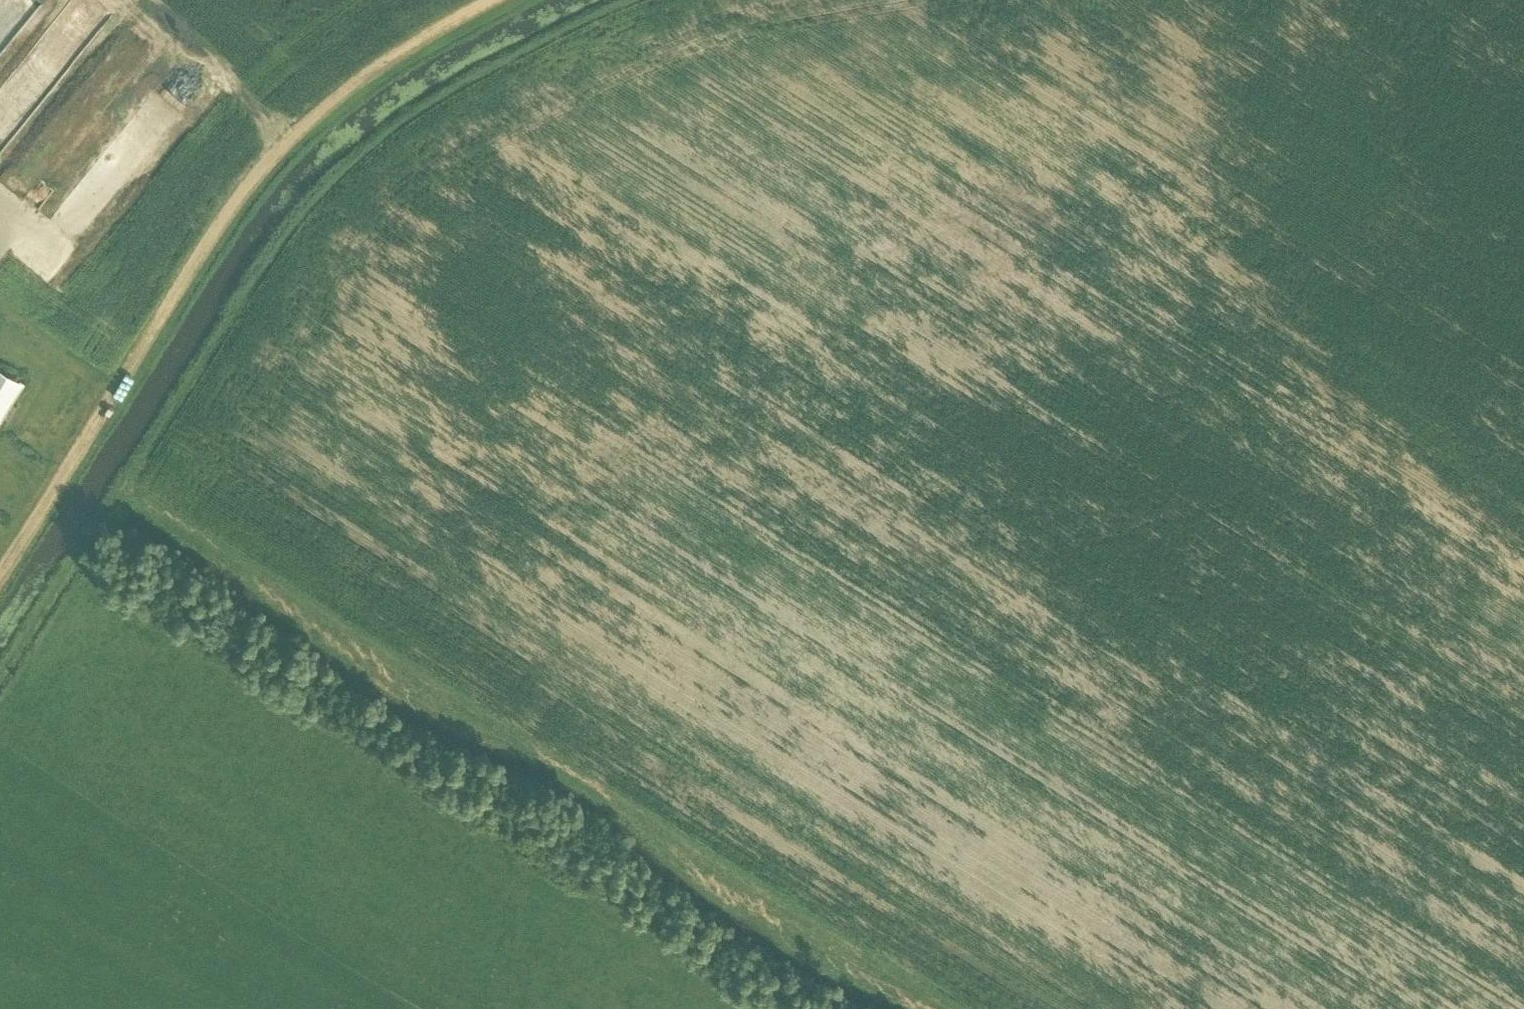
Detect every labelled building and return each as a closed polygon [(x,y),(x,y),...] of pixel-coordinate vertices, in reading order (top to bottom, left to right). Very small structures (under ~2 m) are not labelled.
[(156,110),(179,121),(189,100),(167,89),(156,110)] [(9,396),(18,382),(0,370),(0,395),(7,399),(9,396)]
